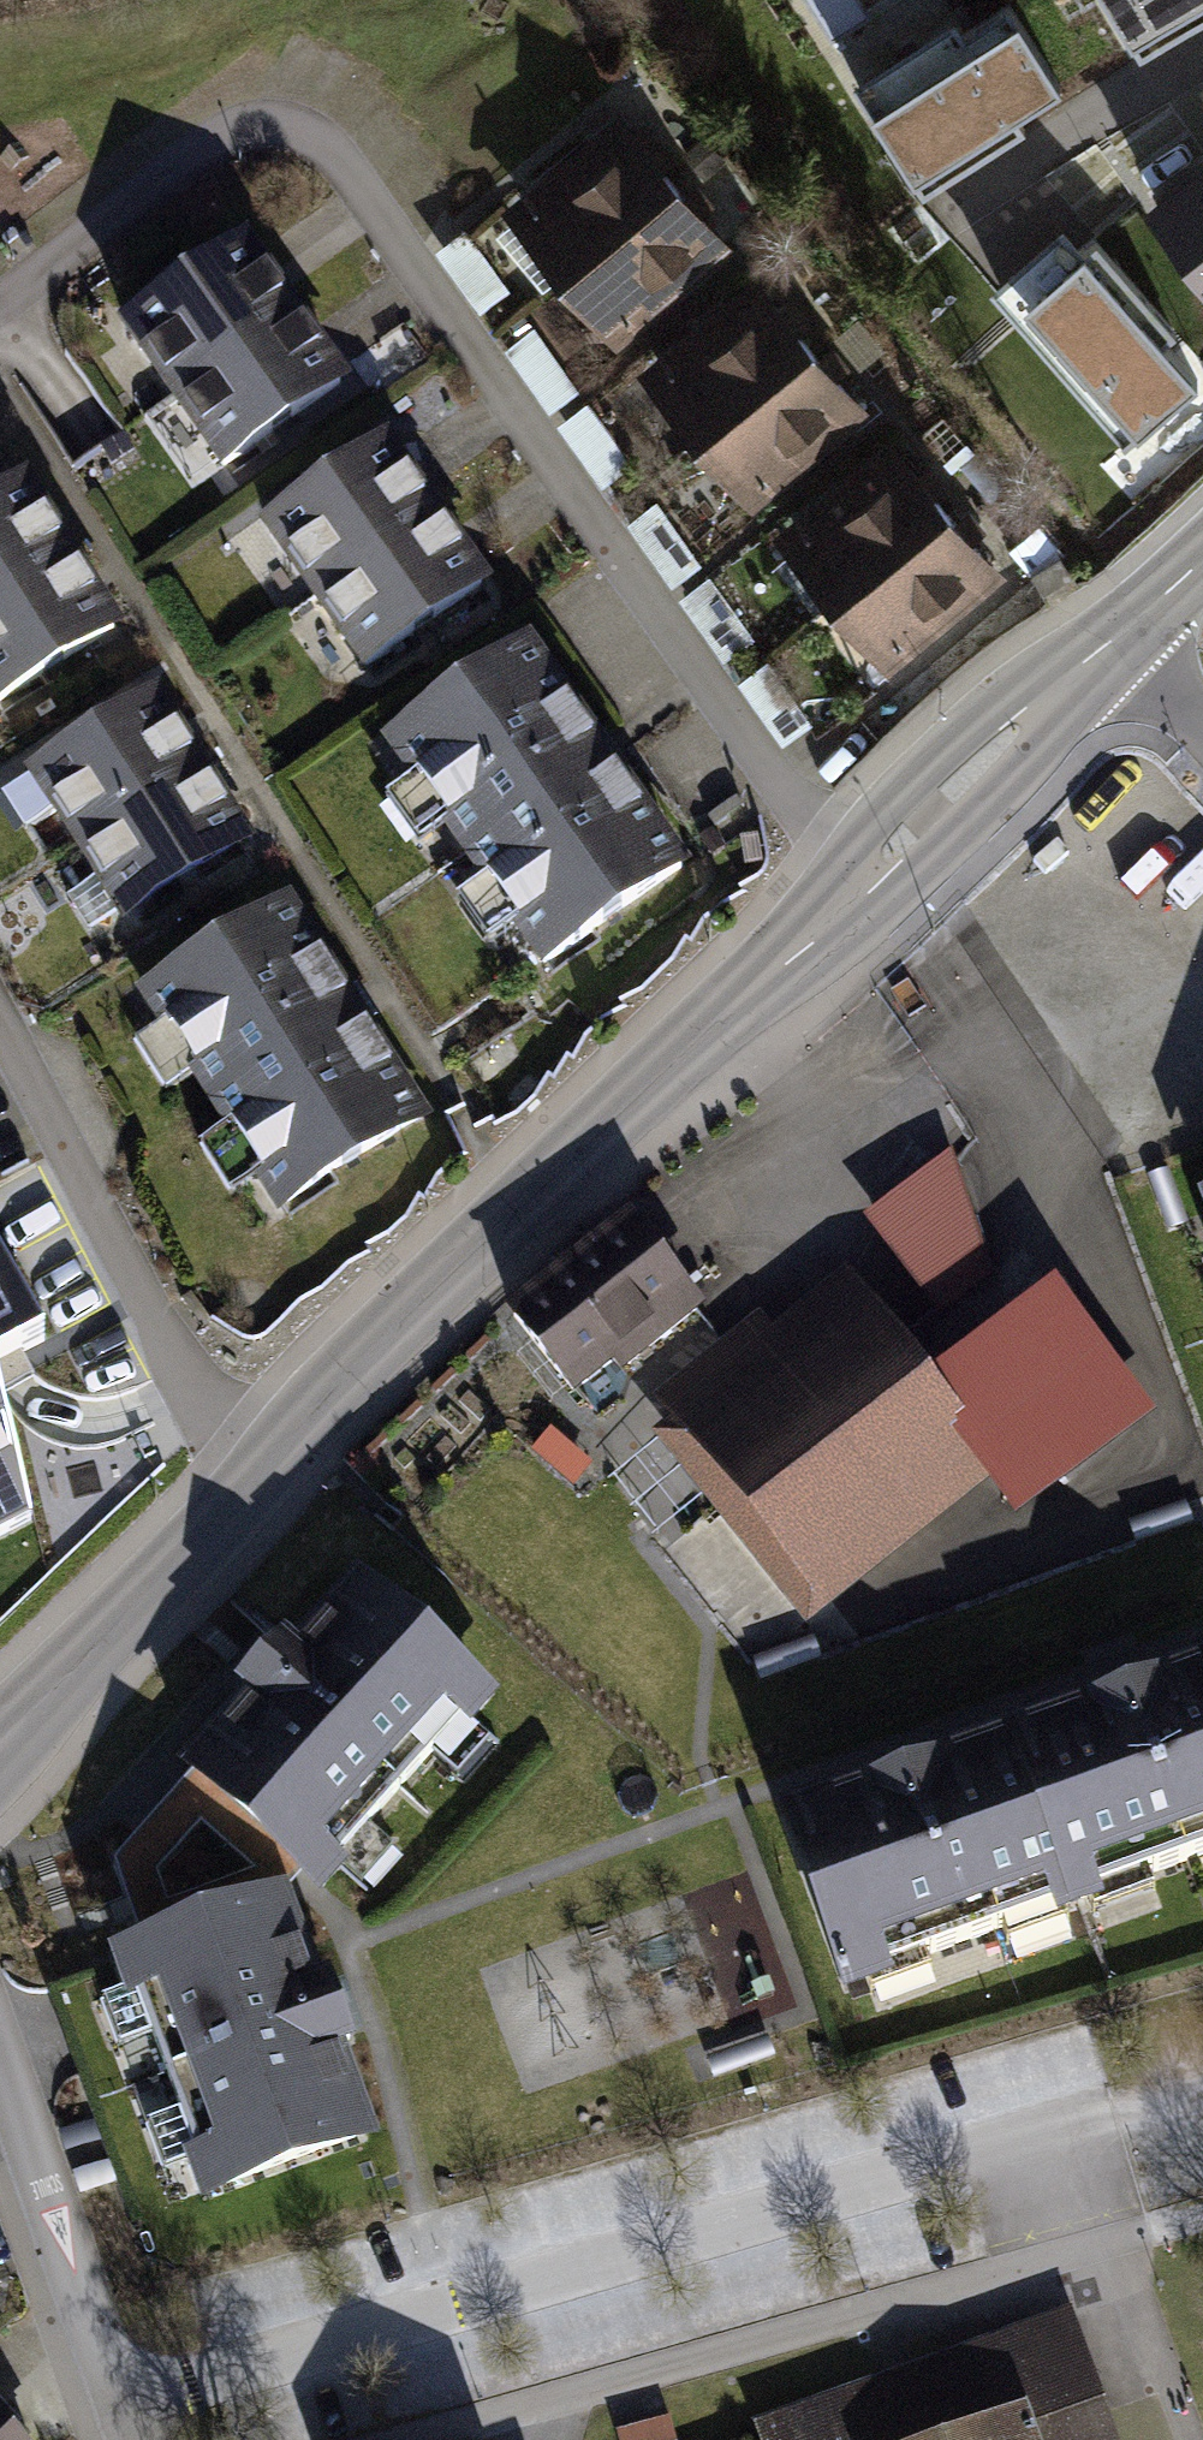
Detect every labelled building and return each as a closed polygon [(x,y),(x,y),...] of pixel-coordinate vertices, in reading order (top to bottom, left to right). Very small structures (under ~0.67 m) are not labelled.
[(1139,55),(1202,18),(1202,0),(1107,0),(1139,55)] [(1008,5),(862,96),(922,191),(1024,127),(1015,113),(1060,85),(1008,5)] [(524,204),(574,264),(671,183),(622,123),(524,204)] [(1159,210),(1202,271),(1202,179),(1159,210)] [(574,264),(623,323),(721,242),(671,183),(574,264)] [(464,229),(436,249),(479,311),(507,292),(464,229)] [(1012,314),(1124,443),(1197,381),(1163,341),(1175,330),(1097,240),(1012,314)] [(126,327),(174,396),(290,315),(242,246),(126,327)] [(660,368),(710,427),(807,346),(757,286),(660,368)] [(174,396),(222,464),(338,383),(290,315),(174,396)] [(532,328),(505,347),(550,410),(577,391),(532,328)] [(710,427),(760,486),(857,405),(807,346),(710,427)] [(558,421),(601,483),(628,465),(585,403),(558,421)] [(268,529),(317,598),(432,516),(384,447),(268,529)] [(796,530),(846,590),(943,509),(894,449),(796,530)] [(67,558),(22,487),(0,501),(0,600),(67,558)] [(628,521),(671,583),(698,564),(655,502),(628,521)] [(846,590),(895,649),(993,568),(943,509),(846,590)] [(317,598),(365,666),(481,585),(432,516),(317,598)] [(112,628),(67,558),(0,600),(0,699),(112,628)] [(679,595),(723,657),(750,638),(707,576),(679,595)] [(390,744),(543,962),(679,866),(526,649),(390,744)] [(738,677),(782,740),(809,721),(765,658),(738,677)] [(34,771),(79,842),(199,766),(154,696),(34,771)] [(122,909),(124,912),(244,837),(199,766),(79,842),(101,876),(68,896),(89,930),(122,909)] [(146,991),(281,1205),(421,1117),(286,903),(146,991)] [(862,1220),(937,1316),(992,1274),(951,1150),(862,1220)] [(628,1224),(513,1316),(572,1389),(638,1336),(647,1348),(697,1309),(628,1224)] [(43,1338),(0,1255),(0,1360),(43,1338)] [(1061,1300),(931,1399),(983,1463),(978,1467),(1004,1499),(1136,1400),(1061,1300)] [(741,1330),(664,1392),(811,1576),(853,1542),(865,1557),(978,1467),(983,1463),(931,1399),(866,1317),(783,1383),(741,1330)] [(31,1521),(0,1394),(0,1536),(31,1521)] [(573,1483),(585,1468),(548,1436),(535,1450),(573,1483)] [(254,1701),(193,1770),(195,1772),(306,1870),(316,1879),(481,1694),(358,1585),(297,1654),(284,1642),(241,1690),(254,1701)] [(1014,1737),(1075,1900),(1095,1892),(1091,1881),(1144,1862),(1148,1873),(1202,1853),(1202,1668),(1014,1737)] [(1014,1737),(789,1819),(849,1982),(872,1973),(868,1963),(921,1944),(924,1954),(1001,1927),(997,1916),(1050,1897),(1054,1907),(1075,1900),(1014,1737)] [(112,1865),(143,1949),(277,1900),(306,1870),(195,1772),(112,1865)] [(143,1949),(124,1956),(209,2189),(363,2133),(331,2046),(348,2039),(327,1980),(309,1987),(277,1900),(143,1949)] [(63,2154),(101,2141),(94,2121),(56,2134),(63,2154)] [(76,2192),(115,2179),(109,2159),(69,2172),(76,2192)] [(1053,2429),(1103,2411),(1071,2319),(1020,2338),(1053,2429)] [(1103,2411),(1053,2429),(1020,2338),(760,2432),(763,2439),(1114,2439),(1103,2411)] [(616,2433),(618,2439),(675,2439),(670,2419),(616,2433)] [(0,2427),(0,2439),(13,2439),(0,2427)]
